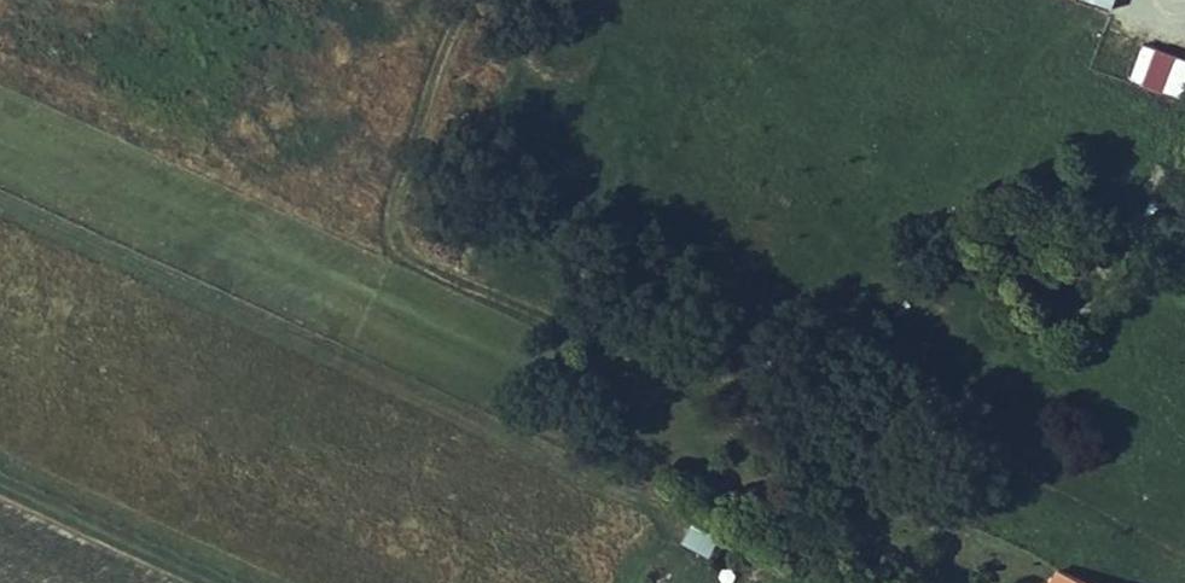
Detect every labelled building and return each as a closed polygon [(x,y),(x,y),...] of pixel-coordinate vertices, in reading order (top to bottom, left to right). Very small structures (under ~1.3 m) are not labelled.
[(1184,85),(1184,54),(1082,16),(1059,76),(1172,119),(1184,85)] [(680,546),(709,555),(715,535),(687,526),(680,546)] [(1059,570),(1053,582),(1088,582),(1059,570)]
